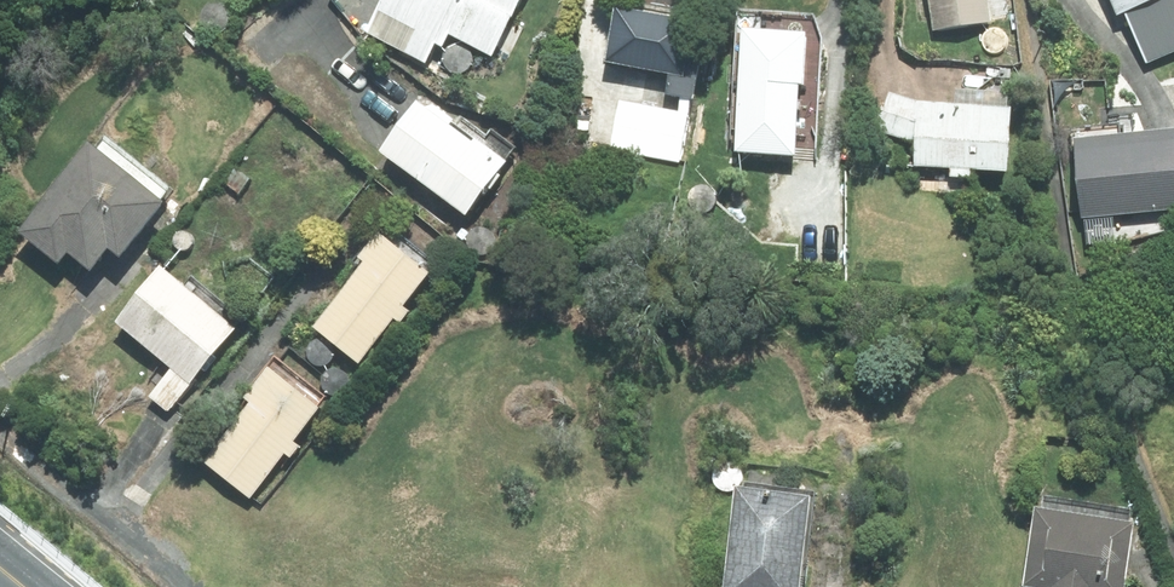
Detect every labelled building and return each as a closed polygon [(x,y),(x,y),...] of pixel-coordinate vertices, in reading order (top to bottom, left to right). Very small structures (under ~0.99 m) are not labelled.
[(424,69),(435,48),(442,52),(467,3),(463,0),(380,0),(371,17),(377,20),(367,40),(424,69)] [(492,3),(529,22),(541,0),(494,0),(492,3)] [(931,36),(987,26),(982,0),(924,0),(931,36)] [(1115,27),(1122,24),(1143,72),(1173,58),(1173,2),(1173,0),(1103,0),(1115,27)] [(611,20),(601,69),(667,83),(663,103),(677,106),(675,118),(622,106),(613,153),(674,167),(695,64),(681,61),(686,36),(611,20)] [(738,45),(734,162),(790,164),(793,98),(797,98),(799,47),(738,45)] [(948,180),(948,188),(967,189),(968,182),(1001,185),(1006,125),(913,117),(885,106),(876,142),(910,155),(908,177),(948,180)] [(414,109),(375,163),(464,227),(502,173),(469,150),(466,155),(444,140),(449,133),(414,109)] [(1072,149),(1076,225),(1173,219),(1173,144),(1072,149)] [(80,159),(14,246),(53,275),(61,264),(87,283),(102,262),(116,273),(158,217),(80,159)] [(358,276),(310,335),(355,372),(389,330),(395,335),(405,323),(397,317),(422,286),(372,246),(352,271),(358,276)] [(114,333),(169,377),(147,404),(165,418),(231,337),(159,278),(114,333)] [(245,416),(202,469),(249,506),(283,465),(286,467),(294,457),(288,453),(312,423),(262,383),(240,411),(245,416)] [(722,586),(795,586),(802,510),(730,503),(722,586)] [(1129,540),(1030,524),(1020,586),(1121,586),(1129,540)]
